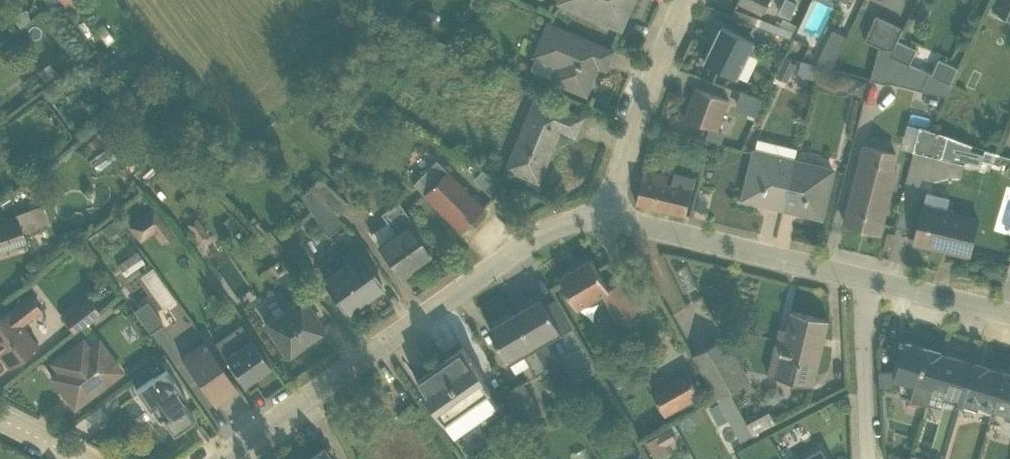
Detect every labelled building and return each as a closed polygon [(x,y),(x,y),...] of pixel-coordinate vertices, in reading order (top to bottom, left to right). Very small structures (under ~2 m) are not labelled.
[(332,5),(328,0),(314,0),(323,12),(332,5)] [(554,7),(617,35),(633,0),(557,0),(554,7)] [(735,3),(764,15),(771,0),(737,0),(735,3)] [(1009,0),(990,0),(987,6),(1002,15),(1009,0)] [(778,24),(784,8),(770,3),(764,18),(778,24)] [(887,35),(893,20),(867,9),(844,66),(862,74),(855,90),(922,118),(940,74),(897,56),(903,42),(887,35)] [(722,16),(701,62),(738,80),(760,33),(722,16)] [(584,99),(598,66),(608,68),(614,46),(607,44),(544,18),(521,74),(584,99)] [(716,129),(727,101),(695,88),(684,117),(716,129)] [(584,117),(565,109),(565,108),(556,105),(550,102),(550,103),(525,94),(497,170),(537,184),(557,131),(574,138),(584,117)] [(88,165),(105,151),(96,139),(79,153),(88,165)] [(754,139),(739,201),(784,211),(795,161),(798,149),(754,139)] [(864,142),(844,223),(888,234),(909,153),(864,142)] [(442,161),(415,189),(460,233),(487,205),(442,161)] [(825,221),(837,171),(795,161),(784,211),(825,221)] [(643,165),(635,199),(686,210),(694,176),(643,165)] [(302,205),(291,219),(317,242),(336,220),(326,212),(339,197),(308,170),(288,193),(302,205)] [(924,190),(912,241),(971,256),(981,217),(947,209),(950,196),(924,190)] [(136,203),(118,220),(132,234),(141,226),(151,236),(160,227),(136,203)] [(374,233),(403,276),(432,257),(397,205),(382,215),(388,223),(374,233)] [(24,242),(22,235),(48,226),(41,206),(3,219),(4,224),(0,226),(0,250),(24,242)] [(191,210),(175,218),(191,246),(206,238),(191,210)] [(106,260),(115,271),(135,256),(126,244),(106,260)] [(327,277),(349,311),(382,290),(354,246),(342,254),(348,264),(327,277)] [(129,267),(155,307),(168,298),(142,259),(129,267)] [(559,277),(579,312),(604,298),(619,324),(638,313),(620,283),(609,290),(591,259),(559,277)] [(8,306),(6,303),(0,308),(0,355),(8,366),(38,342),(22,322),(45,306),(33,288),(8,306)] [(53,309),(67,327),(86,312),(72,294),(53,309)] [(561,335),(541,299),(516,313),(547,370),(559,364),(547,342),(561,335)] [(266,326),(287,358),(324,333),(303,301),(266,326)] [(489,327),(509,363),(524,354),(536,376),(547,370),(516,313),(489,327)] [(206,335),(243,384),(271,362),(234,314),(206,335)] [(771,376),(819,385),(831,322),(791,315),(788,329),(780,328),(771,376)] [(725,327),(689,350),(718,395),(754,373),(725,327)] [(50,378),(73,408),(121,371),(97,341),(87,349),(81,341),(51,364),(58,373),(50,378)] [(573,341),(559,347),(571,370),(584,364),(573,341)] [(933,393),(944,353),(909,343),(899,376),(903,397),(929,404),(933,393)] [(215,403),(235,388),(203,345),(183,360),(215,403)] [(419,381),(455,434),(498,406),(462,353),(419,381)] [(961,407),(974,362),(944,353),(933,393),(944,396),(942,402),(961,407)] [(994,410),(1006,371),(974,362),(961,407),(977,412),(979,406),(994,410)] [(641,382),(655,410),(692,390),(678,363),(641,382)] [(150,406),(171,435),(192,420),(173,394),(179,390),(165,371),(136,392),(148,408),(150,406)] [(1006,371),(994,410),(1007,414),(1006,420),(1009,422),(1009,373),(1006,371)] [(518,416),(534,408),(515,374),(500,382),(518,416)] [(74,432),(99,416),(89,400),(64,417),(74,432)] [(323,450),(310,458),(329,458),(323,450)]
